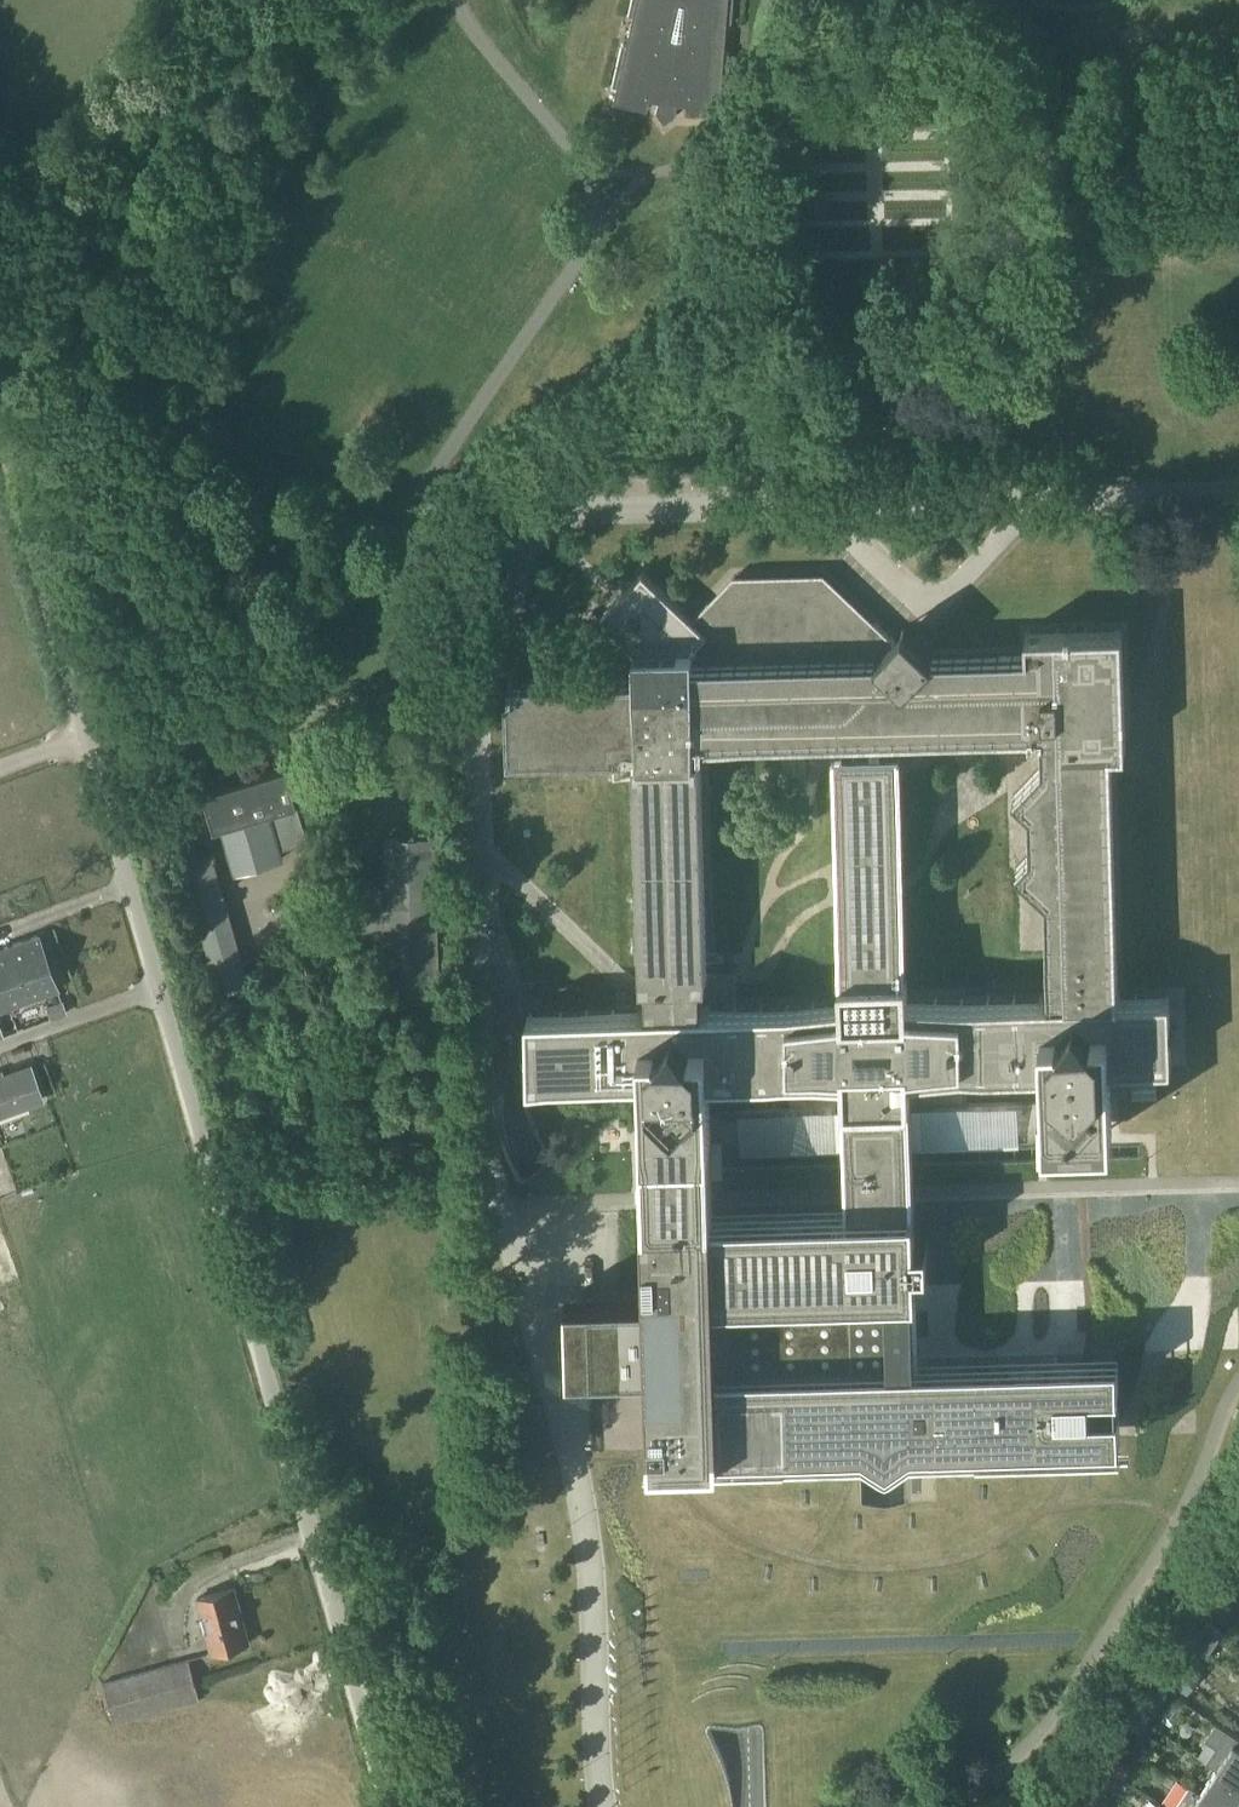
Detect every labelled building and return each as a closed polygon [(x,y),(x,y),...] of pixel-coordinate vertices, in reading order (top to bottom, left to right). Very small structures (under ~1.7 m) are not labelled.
[(617,86),(613,102),(647,109),(649,99),(658,101),(656,111),(664,122),(676,114),(676,104),(686,105),(685,108),(720,110),(721,94),(725,94),(728,53),(724,53),(727,22),(731,22),(733,0),(632,0),(629,14),(633,15),(626,46),(622,45),(612,85),(617,86)] [(634,755),(641,983),(646,984),(647,995),(647,1008),(528,1012),(528,1040),(524,1045),(529,1051),(530,1079),(643,1075),(645,1145),(647,1199),(647,1202),(646,1210),(648,1293),(566,1296),(569,1370),(650,1367),(652,1441),(1059,1439),(1121,1437),(1119,1353),(1057,1355),(920,1359),(915,1202),(914,1202),(914,1192),(910,1072),(986,1065),(1044,1064),(1046,1133),(1113,1131),(1111,1062),(1172,1060),(1171,1032),(1175,1027),(1170,1022),(1170,993),(1118,995),(1111,748),(1126,747),(1122,628),(1026,630),(1027,653),(933,655),(922,645),(911,656),(895,641),(895,640),(875,621),(872,623),(822,575),(735,578),(711,603),(708,601),(692,618),(683,610),(643,572),(599,617),(634,650),(635,674),(514,678),(515,748),(622,745),(622,742),(638,741),(638,755),(634,755)] [(291,780),(287,768),(203,793),(215,830),(221,829),(234,873),(284,858),(281,848),(307,841),(297,805),(291,780)] [(438,998),(435,889),(434,839),(386,840),(388,883),(341,884),(342,928),(388,927),(389,940),(383,941),(385,986),(391,986),(392,1000),(438,998)] [(183,864),(192,894),(220,994),(251,984),(214,855),(183,864)] [(13,1024),(12,1020),(30,1014),(26,1003),(56,991),(36,937),(0,951),(0,1029),(13,1024)] [(42,1100),(30,1067),(0,1078),(0,1116),(42,1100)] [(251,1641),(237,1592),(200,1600),(214,1652),(251,1641)] [(1207,1656),(1213,1647),(1196,1635),(1190,1645),(1207,1656)] [(1207,1656),(1190,1645),(1170,1673),(1179,1683),(1182,1686),(1201,1699),(1223,1667),(1207,1656)] [(200,1701),(189,1662),(103,1686),(114,1725),(200,1701)] [(718,1669),(719,1670),(724,1669),(728,1667),(736,1666),(745,1666),(751,1667),(757,1669),(762,1671),(765,1672),(766,1670),(761,1668),(755,1666),(750,1664),(741,1663),(732,1664),(723,1666),(718,1668),(718,1669)] [(701,1684),(702,1685),(707,1683),(711,1681),(718,1679),(728,1677),(733,1677),(740,1678),(745,1679),(748,1680),(748,1677),(743,1676),(738,1675),(732,1675),(723,1675),(714,1677),(706,1681),(701,1683),(701,1684)] [(691,1703),(692,1704),(696,1701),(700,1698),(707,1694),(716,1691),(722,1690),(728,1690),(733,1690),(736,1690),(736,1687),(731,1687),(725,1687),(720,1688),(711,1690),(703,1693),(695,1699),(691,1702),(691,1703)] [(1217,1770),(1238,1785),(1238,1738),(1217,1724),(1207,1740),(1217,1747),(1207,1763),(1217,1770)] [(1201,1794),(1220,1806),(1238,1806),(1238,1785),(1217,1770),(1201,1794)] [(1201,1794),(1190,1786),(1176,1806),(1220,1806),(1201,1794)] [(1053,1805),(1056,1806),(1081,1806),(1061,1793),(1053,1805)]
